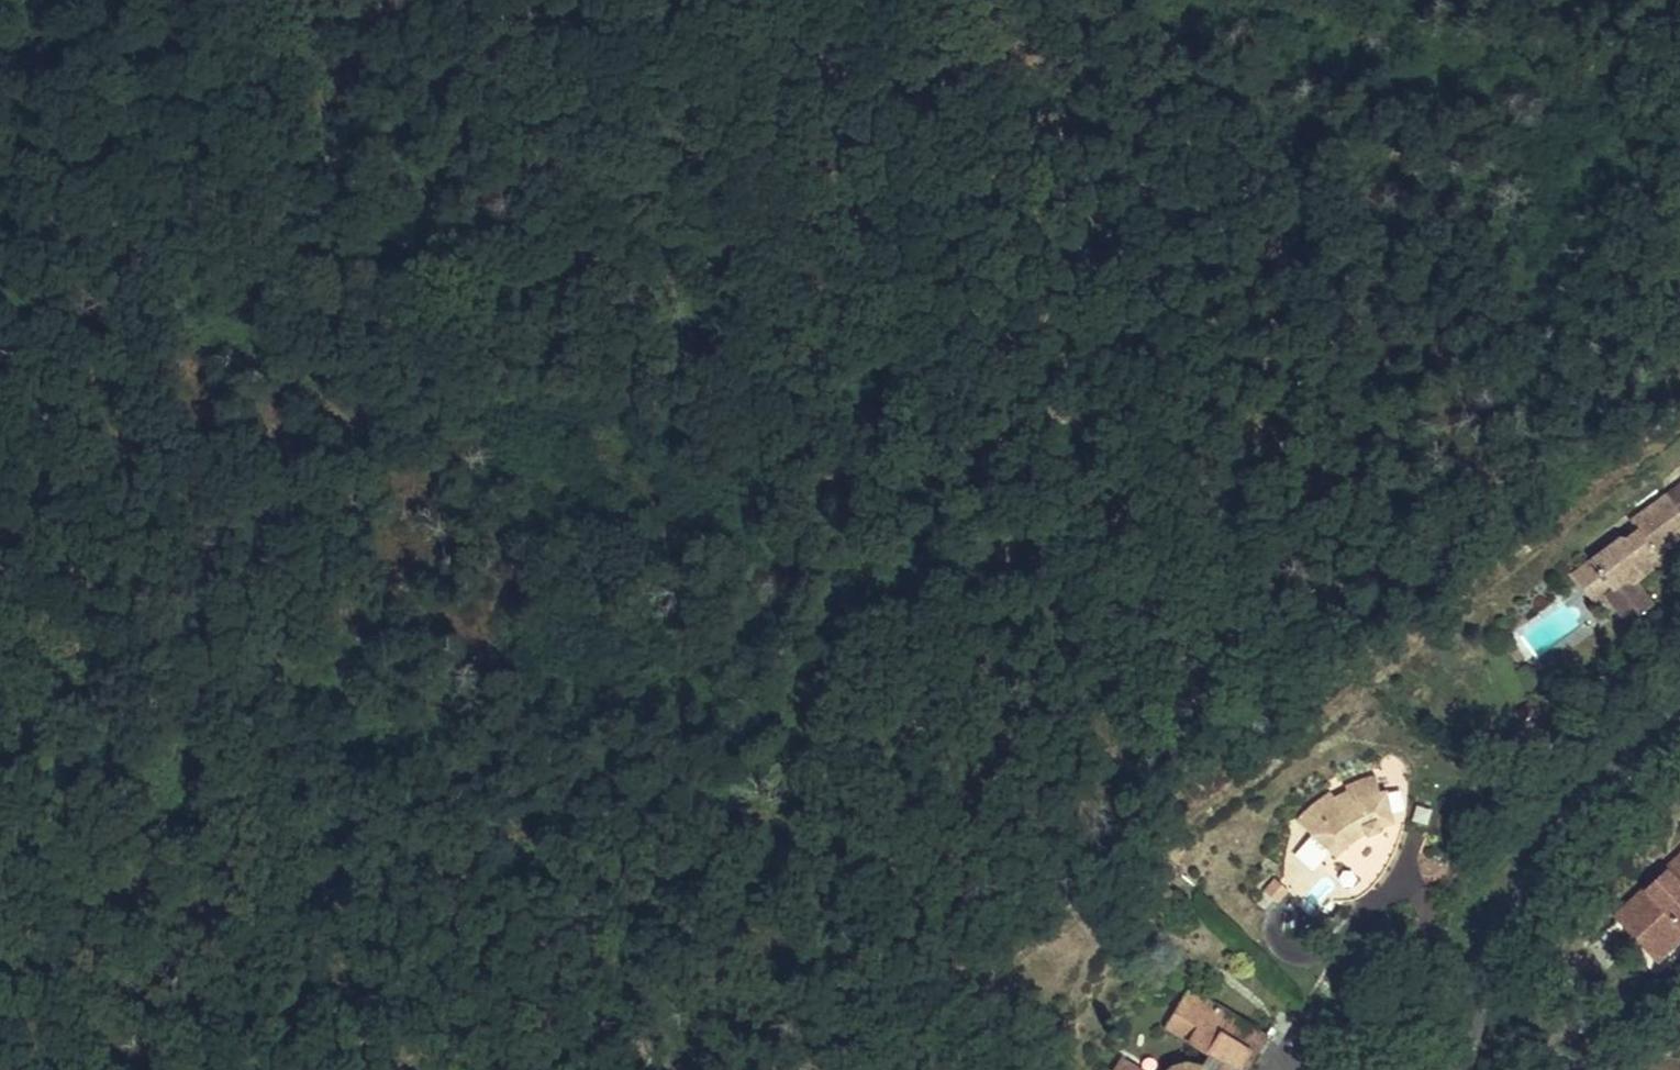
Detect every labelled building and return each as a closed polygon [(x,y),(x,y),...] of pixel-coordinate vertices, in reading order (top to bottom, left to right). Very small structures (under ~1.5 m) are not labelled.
[(1588,615),(1595,624),(1615,608),(1611,602),(1658,565),(1629,528),(1586,561),(1596,573),(1581,585),(1577,579),(1550,601),(1571,628),(1588,615)] [(1582,642),(1599,629),(1595,624),(1588,615),(1571,628),(1582,642)] [(1363,861),(1367,848),(1370,834),(1398,842),(1406,806),(1375,800),(1376,786),(1351,797),(1342,779),(1312,793),(1318,807),(1308,815),(1294,803),(1263,828),(1303,863),(1292,909),(1298,909),(1311,906),(1324,900),(1336,893),(1347,884),(1356,873),(1363,861)] [(1679,914),(1679,856),(1672,845),(1659,854),(1659,862),(1657,879),(1646,887),(1639,877),(1597,908),(1629,952),(1679,914)] [(1646,887),(1657,879),(1659,862),(1639,877),(1646,887)] [(1275,910),(1288,888),(1271,878),(1258,899),(1275,910)] [(1146,989),(1122,1026),(1173,1059),(1166,1069),(1216,1069),(1232,1046),(1146,989)] [(1083,1060),(1076,1069),(1098,1069),(1083,1060)]
